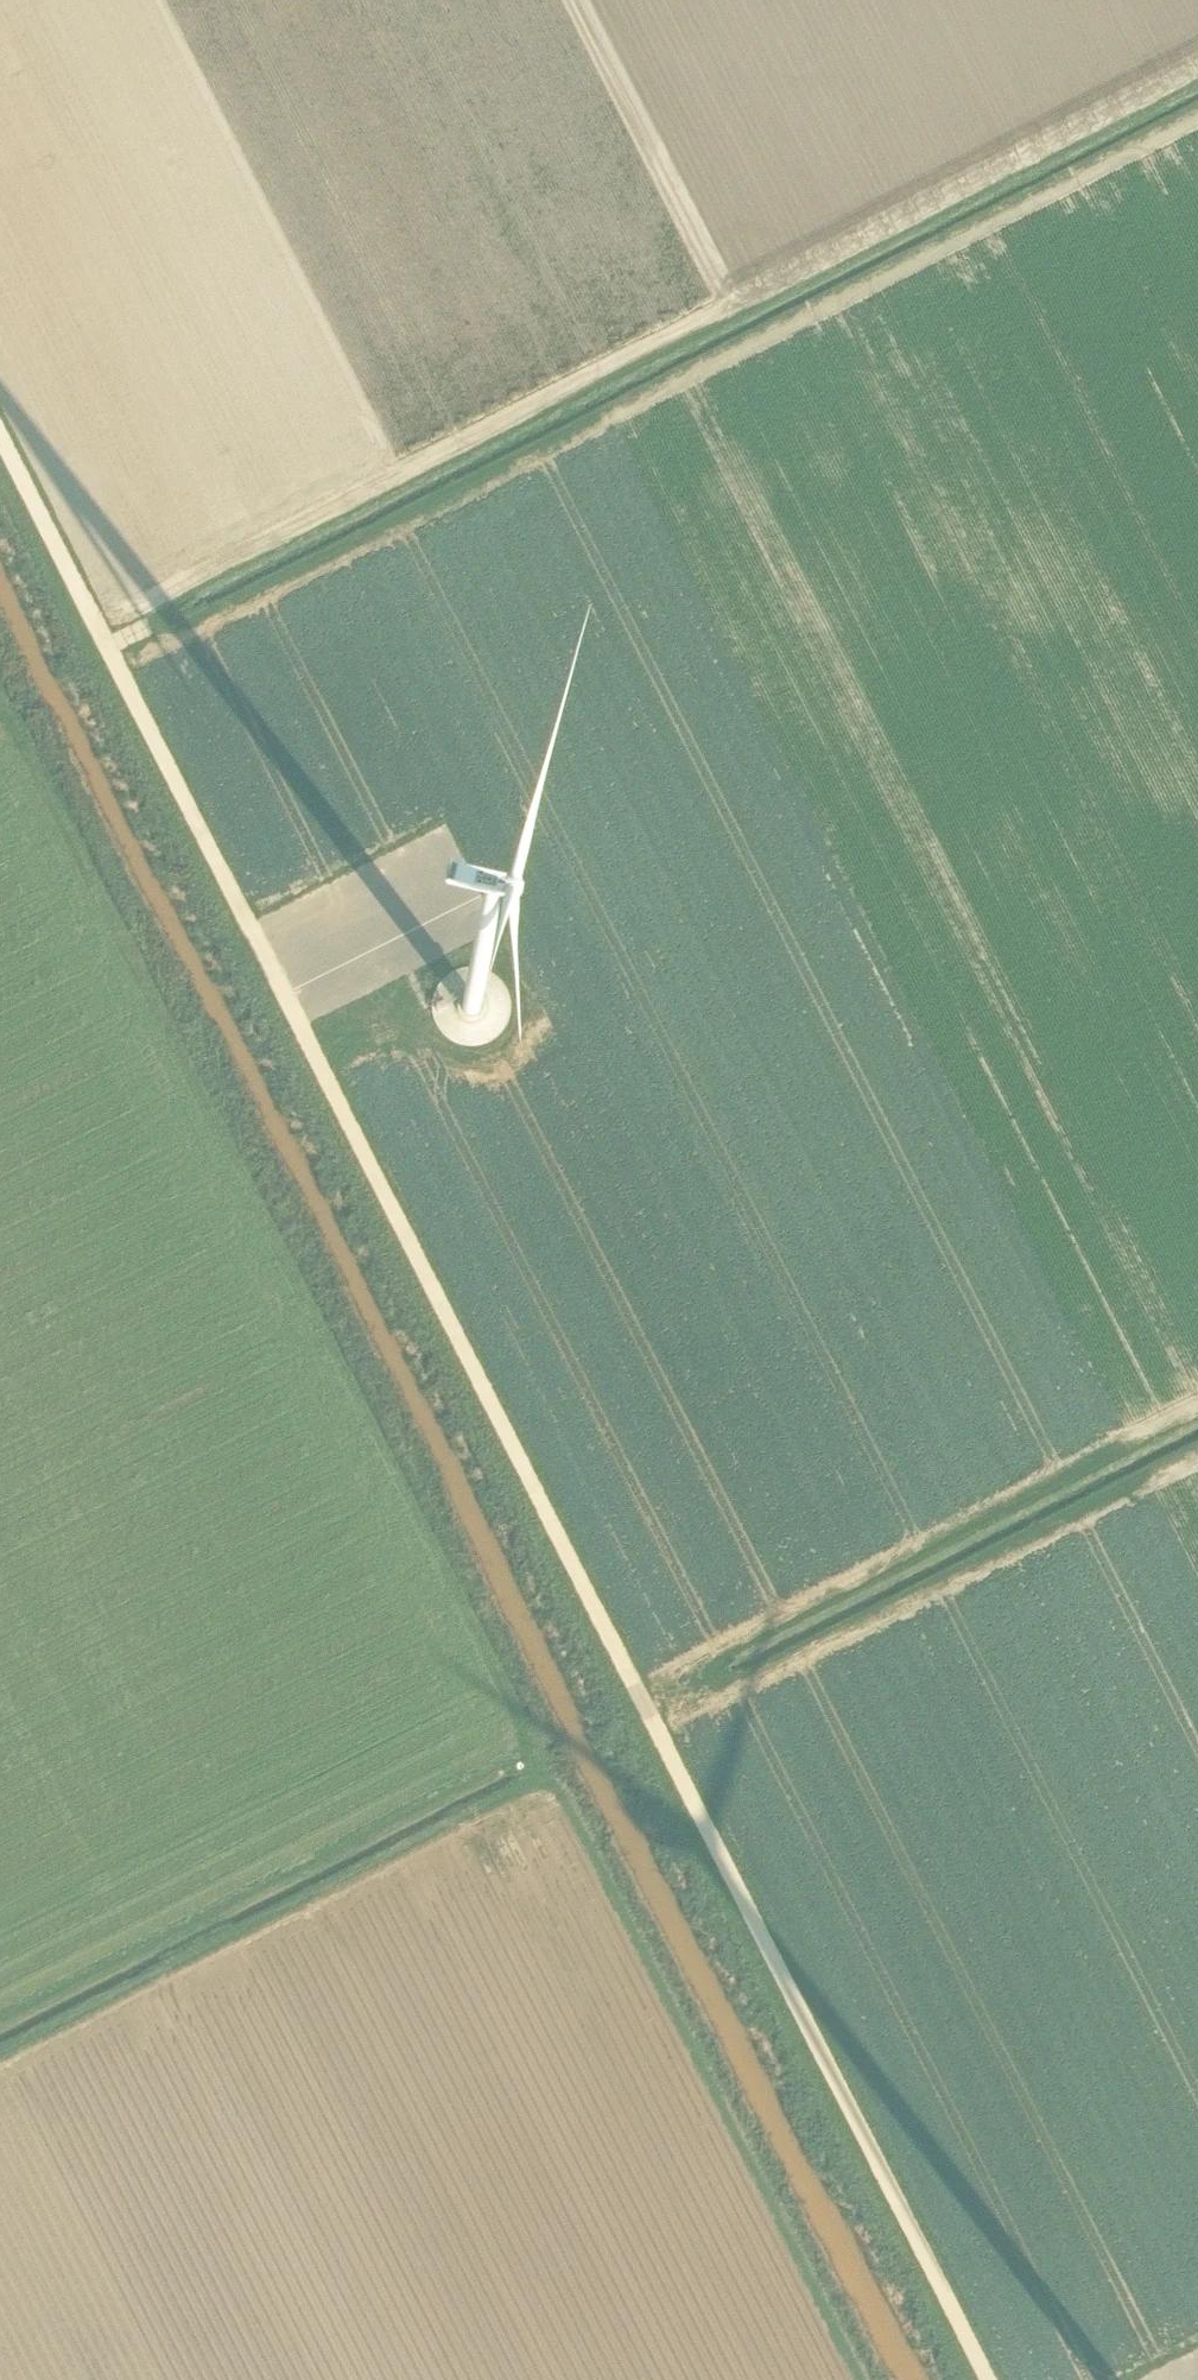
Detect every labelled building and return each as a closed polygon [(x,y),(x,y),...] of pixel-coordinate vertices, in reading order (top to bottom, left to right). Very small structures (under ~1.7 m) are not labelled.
[(462,1006),(462,1007),(462,1008),(463,1009),(463,1010),(463,1011),(464,1012),(465,1013),(466,1014),(467,1015),(468,1015),(469,1015),(470,1016),(471,1016),(472,1016),(473,1016),(474,1016),(475,1015),(476,1015),(477,1014),(478,1014),(478,1013),(479,1012),(480,1012),(480,1011),(480,1010),(481,1010),(481,1009),(481,1008),(481,1007),(481,1006),(481,1005),(481,1004),(481,1003),(480,1002),(480,1001),(479,1000),(478,1000),(478,999),(477,999),(476,998),(475,997),(474,997),(473,997),(472,997),(471,997),(470,997),(469,997),(468,997),(468,998),(467,998),(466,999),(465,1000),(464,1000),(464,1001),(464,1002),(463,1002),(463,1003),(463,1004),(462,1005),(462,1006)]
